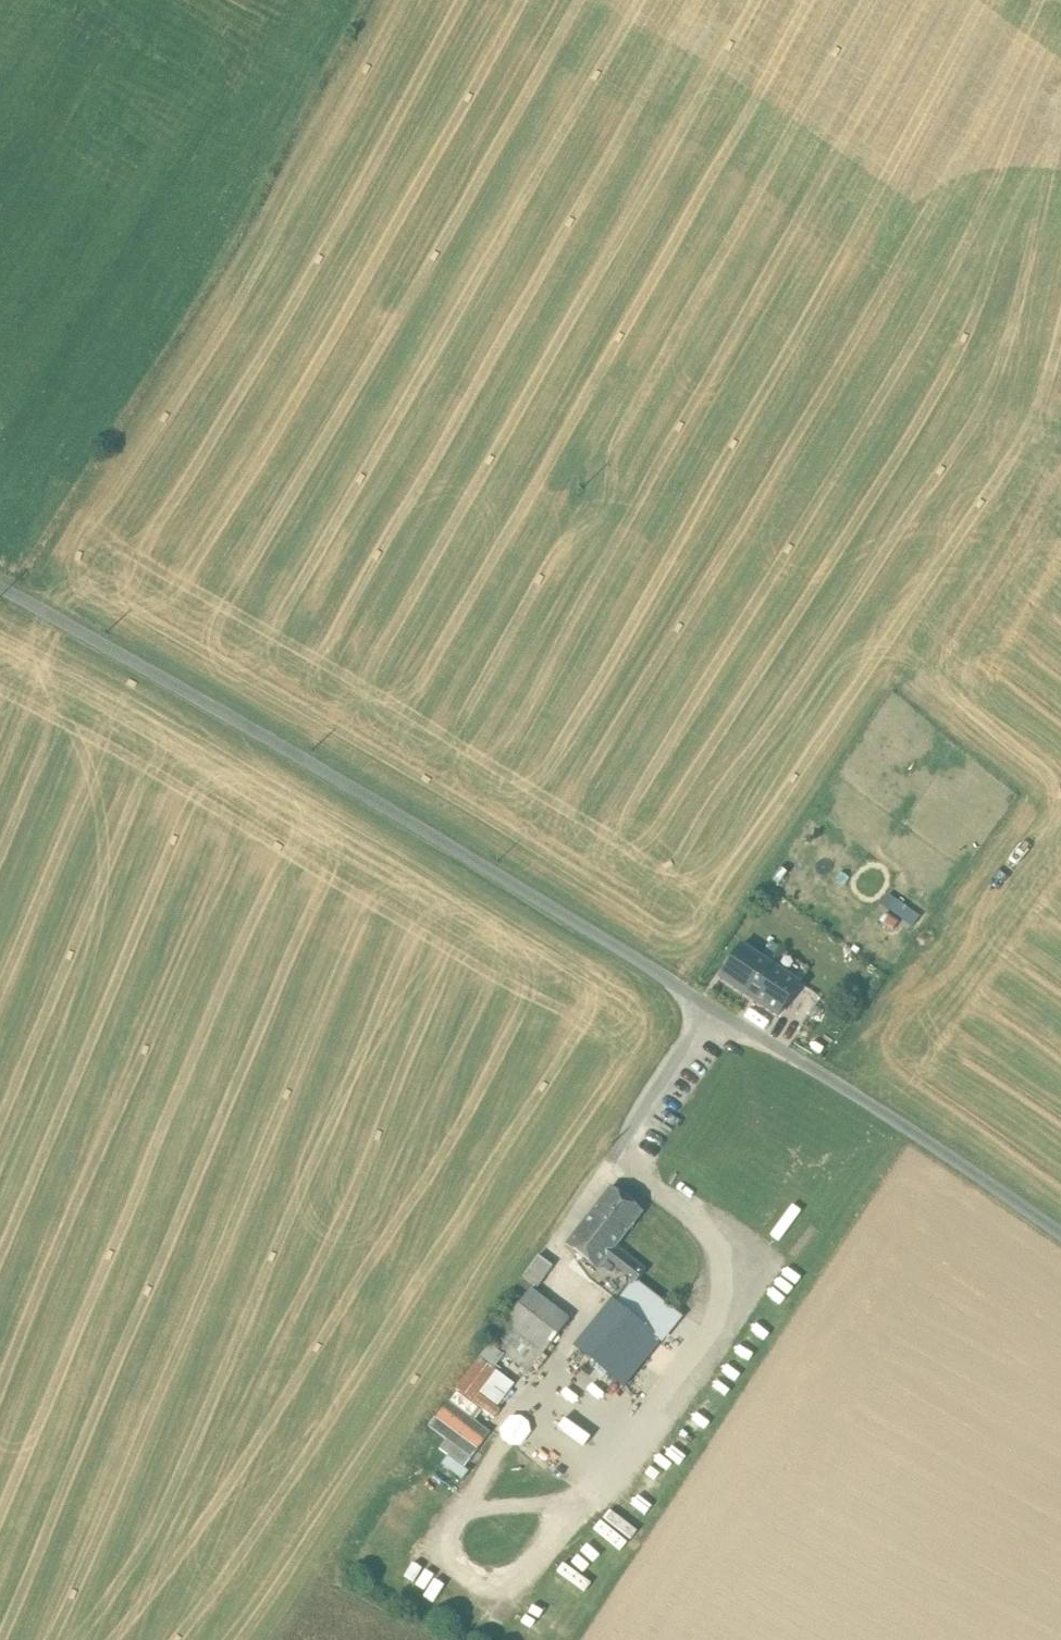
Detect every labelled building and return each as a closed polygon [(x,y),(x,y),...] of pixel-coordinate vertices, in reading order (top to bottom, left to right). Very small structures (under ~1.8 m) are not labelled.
[(772,966),(762,959),(744,947),(722,979),(750,998),(772,966)] [(778,1017),(792,996),(800,985),(772,966),(750,998),(778,1017)] [(791,1020),(799,1008),(789,1001),(781,1013),(791,1020)] [(617,1245),(642,1213),(642,1212),(611,1187),(566,1244),(566,1245),(598,1270),(617,1245)] [(645,1269),(625,1253),(617,1246),(604,1262),(632,1285),(645,1269)] [(538,1256),(533,1263),(523,1277),(537,1287),(552,1266),(538,1256)] [(617,1305),(652,1332),(653,1332),(655,1334),(655,1333),(669,1315),(631,1286),(617,1305)] [(533,1289),(517,1309),(492,1340),(529,1370),(570,1320),(533,1289)] [(626,1381),(643,1360),(659,1338),(614,1303),(580,1346),(626,1381)]
